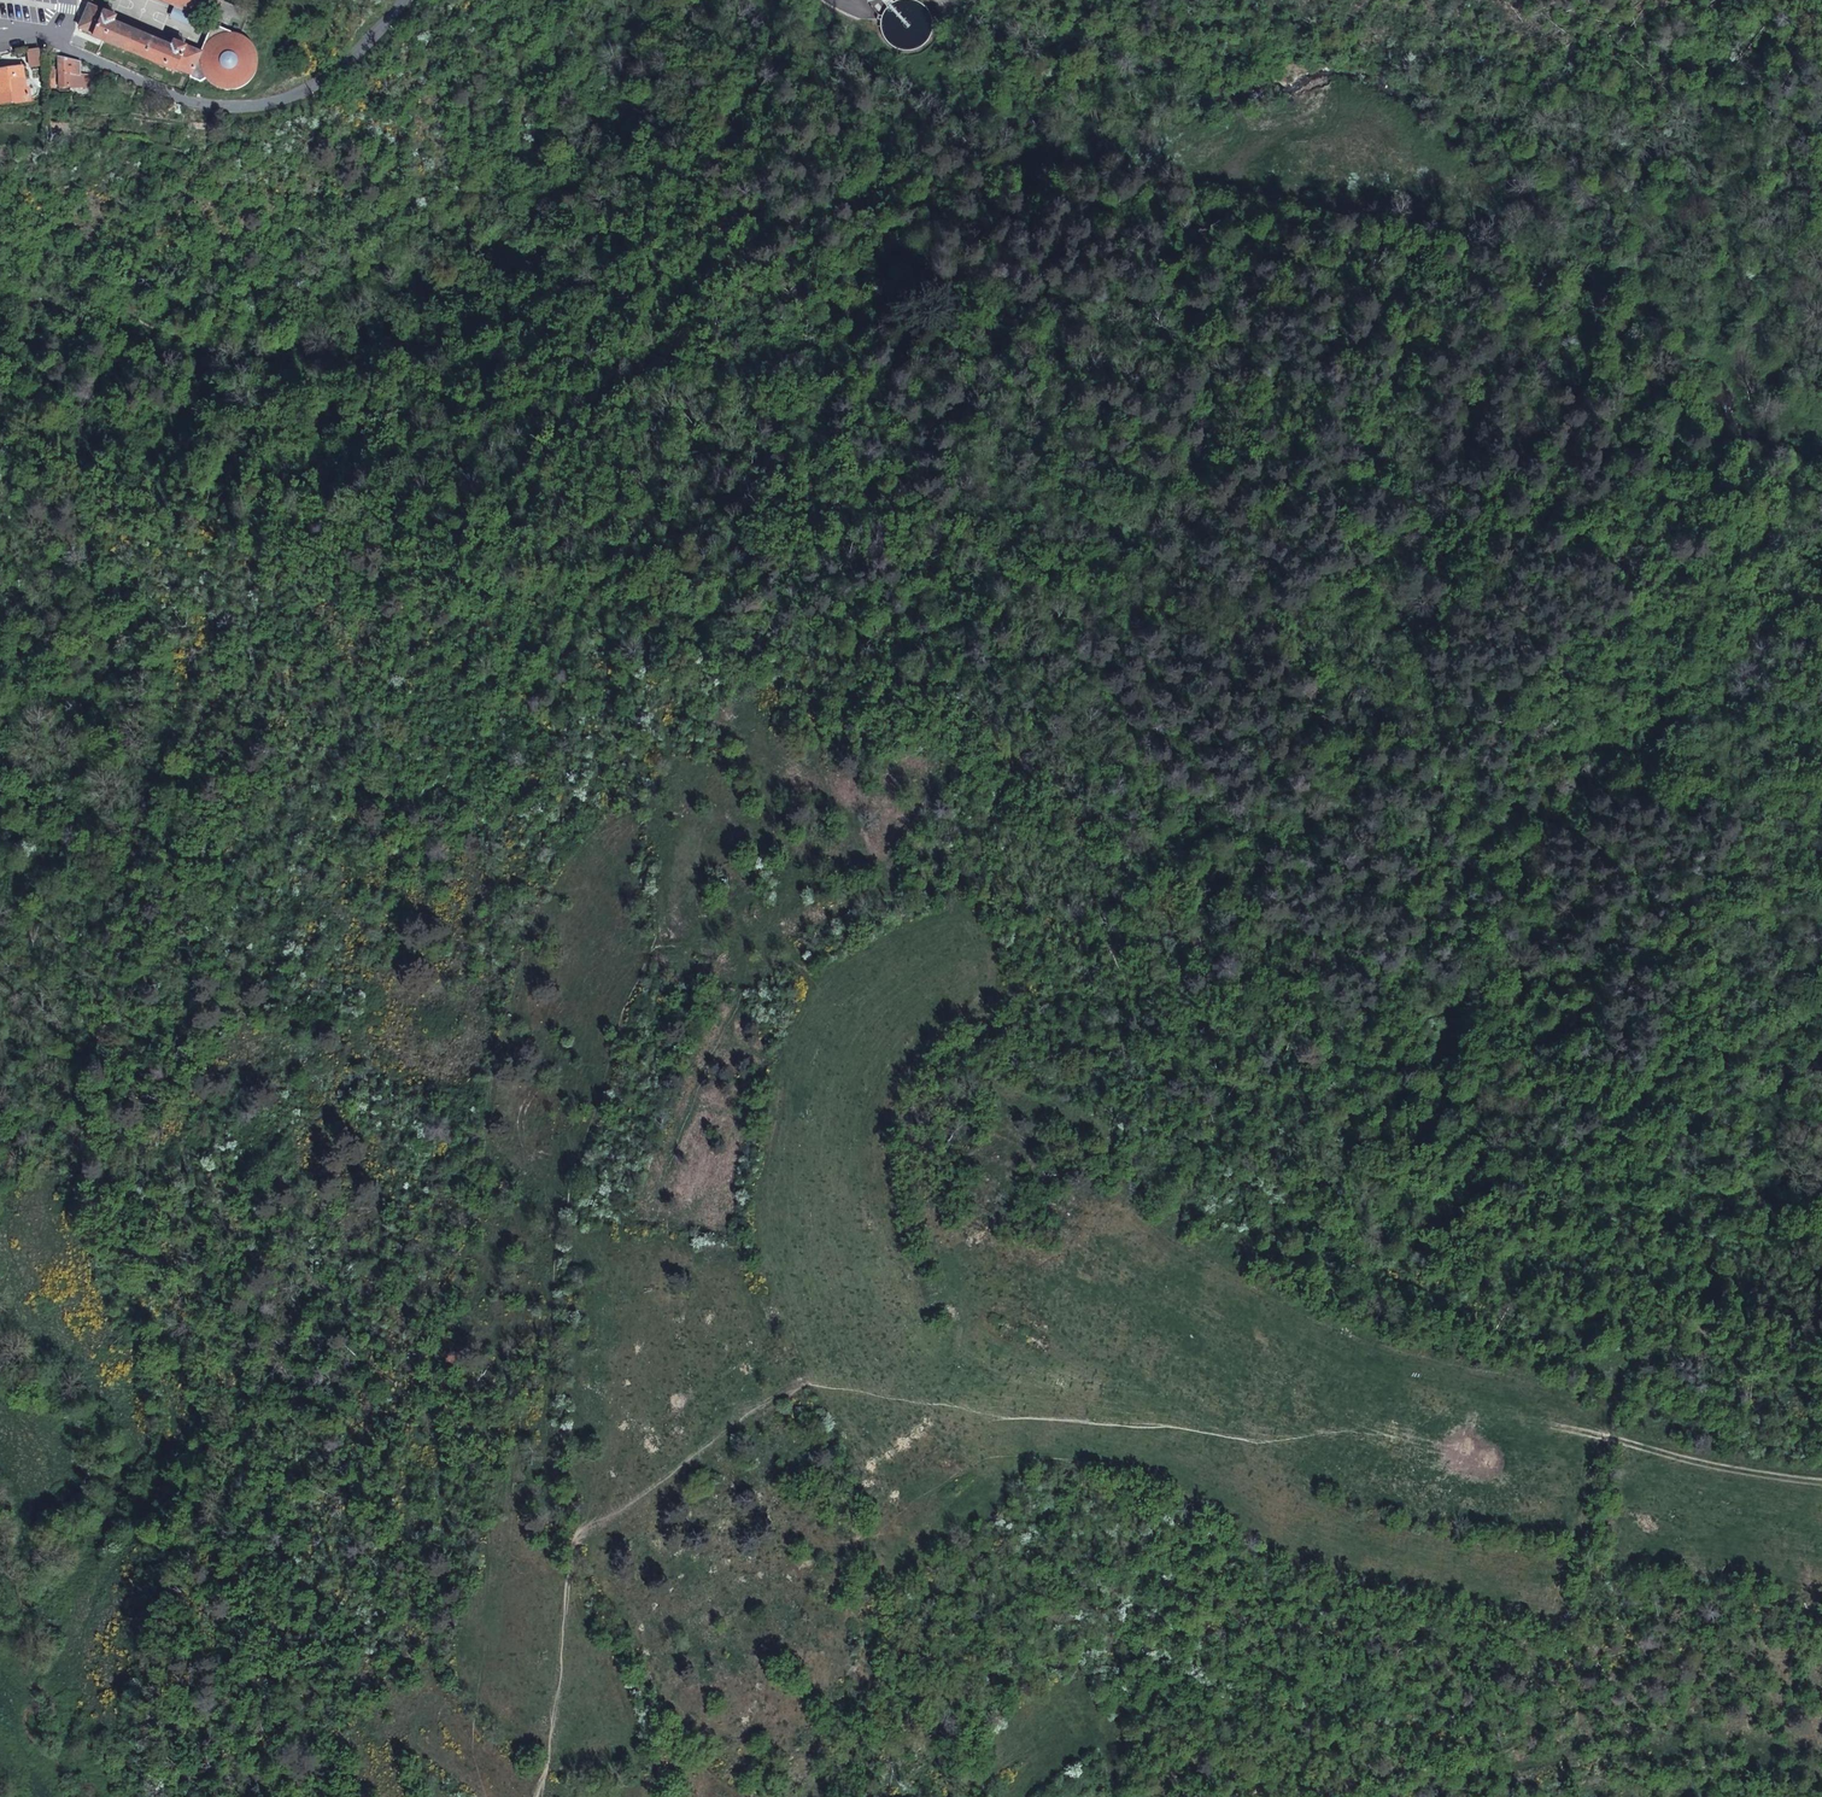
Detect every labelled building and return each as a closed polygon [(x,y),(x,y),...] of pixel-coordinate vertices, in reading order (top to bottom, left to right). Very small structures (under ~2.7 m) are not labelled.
[(200,4),(204,6),(207,0),(159,0),(188,12),(192,1),(200,4)] [(195,15),(200,4),(192,1),(188,12),(195,15)] [(111,16),(84,5),(74,28),(90,35),(89,37),(171,73),(173,69),(187,75),(186,78),(196,83),(202,79),(214,89),(224,91),(234,89),(243,85),(250,75),(253,67),(252,56),(248,47),(239,39),(216,28),(212,37),(205,34),(197,52),(171,41),(168,47),(109,22),(111,16)] [(205,34),(209,25),(168,8),(165,17),(205,34)] [(171,41),(111,16),(109,22),(168,47),(171,41)] [(212,37),(216,28),(209,25),(205,34),(212,37)] [(38,67),(36,49),(26,50),(28,68),(38,67)] [(77,59),(55,57),(56,89),(78,88),(77,70),(77,59)] [(0,68),(0,103),(11,102),(16,104),(30,101),(21,65),(0,68)] [(87,70),(77,70),(78,88),(87,87),(87,70)] [(19,117),(19,126),(33,125),(35,118),(19,117)]
